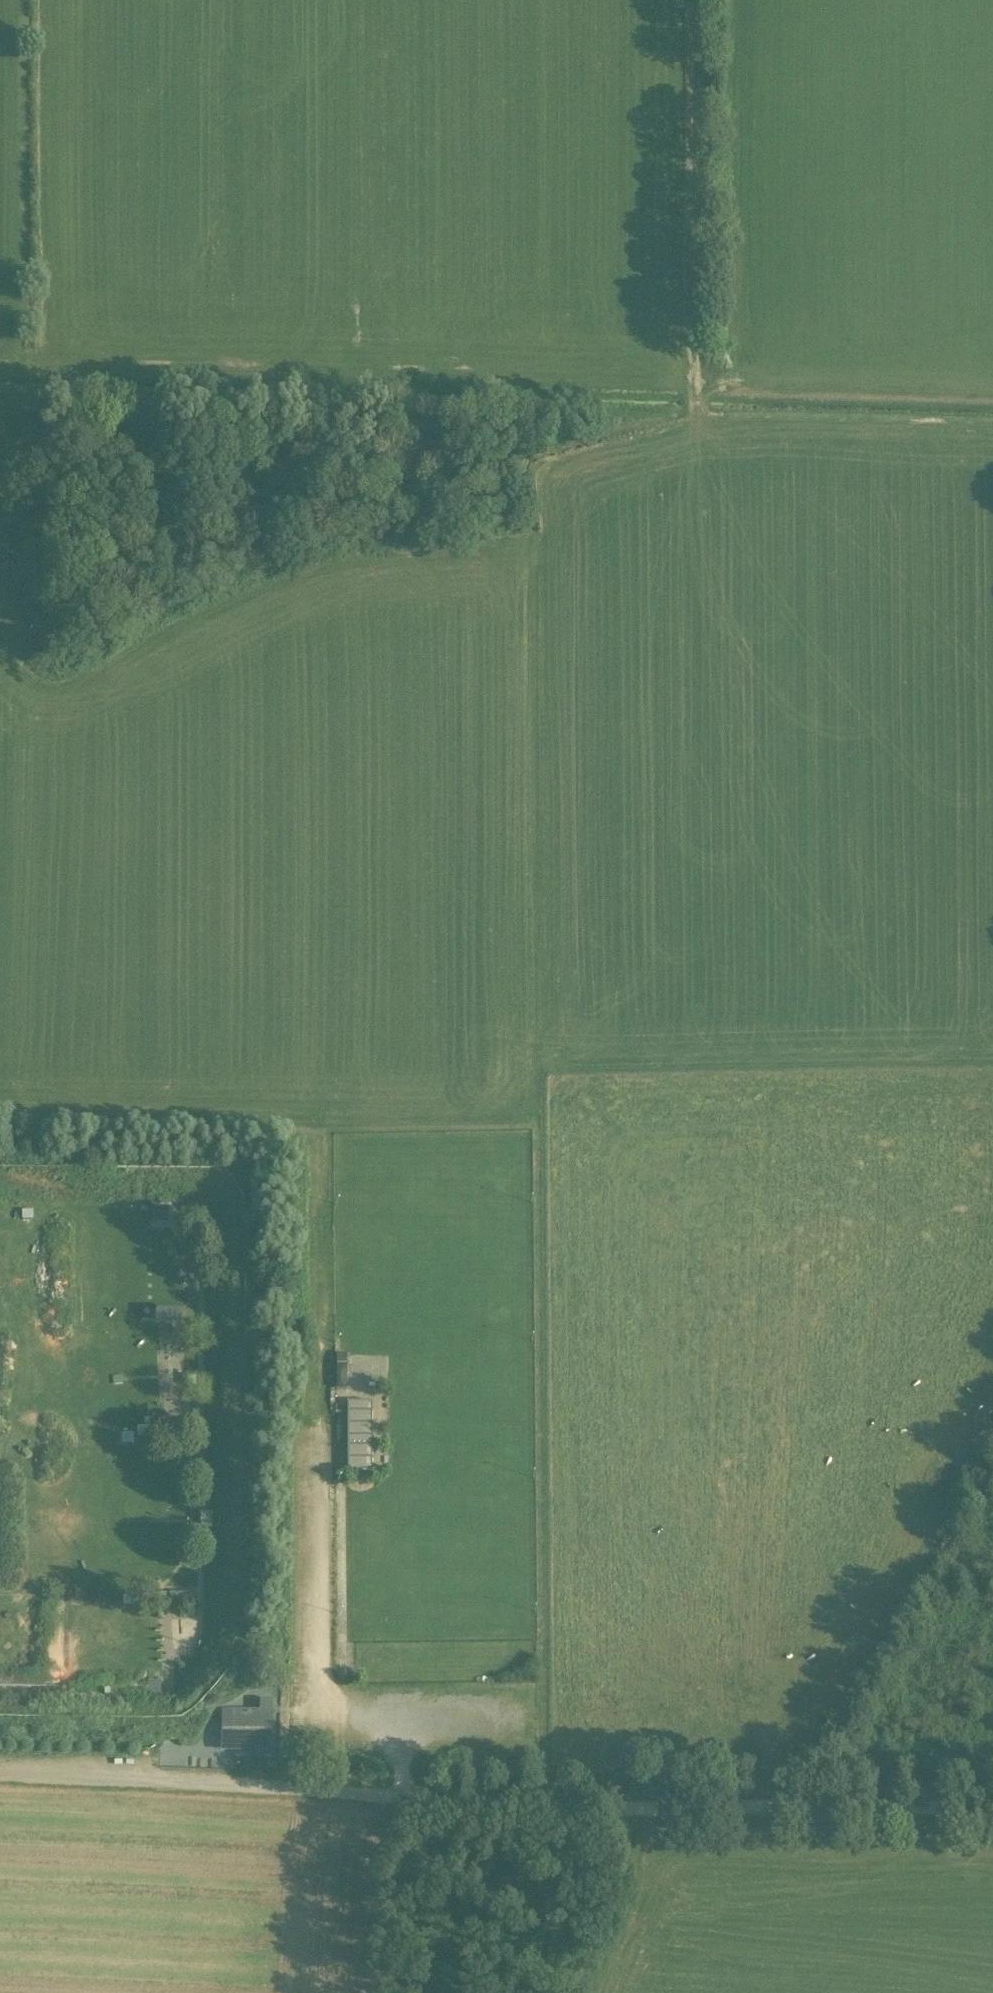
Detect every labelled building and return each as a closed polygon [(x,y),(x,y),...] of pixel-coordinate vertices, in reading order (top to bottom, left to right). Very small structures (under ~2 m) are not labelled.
[(158,1322),(186,1320),(185,1308),(158,1309),(158,1322)] [(371,1402),(347,1402),(347,1470),(371,1470),(371,1402)] [(232,1711),(231,1751),(270,1752),(271,1712),(232,1711)]
